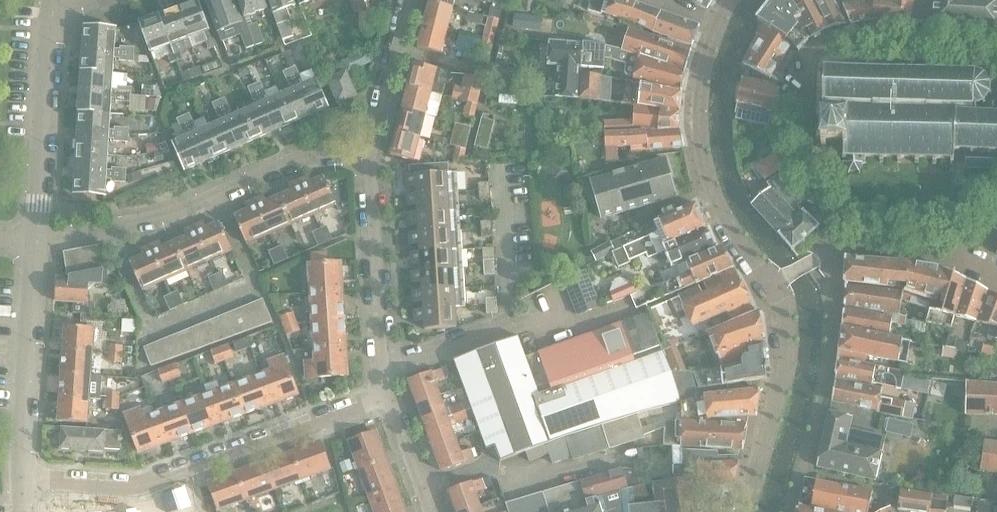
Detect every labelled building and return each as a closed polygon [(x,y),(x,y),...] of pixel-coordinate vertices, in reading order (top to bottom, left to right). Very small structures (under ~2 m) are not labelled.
[(217,31),(219,30),(224,43),(241,36),(247,54),(256,50),(255,46),(256,46),(251,32),(250,32),(248,28),(245,18),(241,19),(234,0),(206,0),(217,31)] [(266,9),(263,0),(239,0),(245,17),(266,9)] [(273,13),(283,41),(293,37),(287,22),(289,22),(286,15),(288,14),(286,8),(296,4),(294,0),(268,0),(273,13)] [(363,0),(349,0),(354,12),(366,8),(363,0)] [(528,0),(518,0),(518,10),(527,11),(528,0)] [(589,11),(602,15),(602,14),(630,22),(630,23),(635,4),(636,0),(592,0),(589,11)] [(709,9),(713,0),(693,0),(709,9)] [(807,39),(796,21),(802,18),(790,0),(773,0),(757,21),(762,24),(788,40),(791,44),(801,50),(810,42),(807,39)] [(790,0),(802,18),(796,21),(807,39),(826,30),(812,0),(791,0),(790,0)] [(826,30),(829,28),(844,26),(840,15),(832,0),(812,0),(826,30)] [(932,24),(996,28),(996,0),(933,0),(932,24)] [(197,1),(178,8),(193,47),(205,43),(208,49),(214,47),(197,1)] [(873,20),(873,2),(873,1),(854,4),(853,3),(844,5),(842,6),(849,24),(873,20)] [(429,2),(423,24),(447,30),(452,8),(429,2)] [(911,23),(912,5),(873,2),(873,20),(875,19),(911,23)] [(492,4),(488,18),(499,21),(503,7),(492,4)] [(698,27),(635,4),(630,23),(650,31),(691,46),(698,27)] [(178,53),(193,47),(178,8),(159,15),(176,61),(180,59),(178,53)] [(371,33),(372,13),(360,12),(359,33),(371,33)] [(466,22),(482,26),(484,18),(468,14),(466,22)] [(170,63),(176,61),(159,15),(140,22),(154,59),(167,55),(170,63)] [(515,15),(514,28),(541,31),(543,18),(515,15)] [(494,42),(499,21),(488,18),(483,39),(494,42)] [(248,28),(250,32),(251,32),(256,46),(264,43),(257,24),(248,28)] [(423,24),(417,47),(441,53),(447,30),(423,24)] [(769,79),(791,44),(788,40),(762,24),(745,56),(741,62),(769,79)] [(85,25),(83,52),(135,55),(135,48),(121,47),(120,49),(114,49),(116,27),(85,25)] [(691,48),(629,28),(622,51),(683,70),(691,48)] [(490,56),(494,42),(483,39),(482,44),(480,53),(490,56)] [(301,42),(291,46),(294,52),(299,54),(305,51),(301,42)] [(554,96),(578,97),(582,73),(583,66),(584,45),(550,42),(548,64),(556,64),(554,96)] [(686,70),(683,70),(622,51),(603,46),(584,45),(583,66),(605,68),(606,58),(616,61),(620,62),(627,64),(625,72),(627,75),(635,77),(635,79),(666,86),(674,87),(682,89),(686,70)] [(368,51),(343,61),(348,72),(372,61),(368,51)] [(83,52),(82,72),(113,74),(114,59),(120,59),(120,61),(134,62),(135,56),(135,55),(83,52)] [(135,56),(134,62),(149,63),(147,56),(135,55),(135,56)] [(822,108),(822,116),(816,115),(815,120),(821,120),(820,136),(814,136),(814,140),(821,141),(820,148),(826,149),(826,142),(842,143),(842,153),(838,152),(838,157),(842,157),(843,161),(840,163),(842,164),(843,164),(847,170),(846,173),(847,174),(849,173),(850,171),(856,172),(858,174),(860,174),(860,172),(859,171),(863,164),(864,165),(866,164),(864,162),(864,158),(879,158),(879,163),(882,163),(883,159),(897,159),(896,163),(900,163),(900,159),(914,159),(914,164),(918,164),(918,160),(932,160),(932,164),(936,164),(936,160),(950,160),(950,165),(953,165),(954,152),(965,153),(964,166),(962,169),(964,171),(966,169),(977,169),(977,172),(980,172),(980,169),(992,169),(994,172),(996,170),(994,167),(994,154),(996,154),(996,114),(992,114),(992,111),(989,110),(988,114),(974,113),(975,107),(980,105),(983,108),(985,106),(983,103),(987,98),(991,99),(993,96),(989,94),(990,87),(994,86),(993,83),(988,83),(985,77),(987,74),(985,71),(982,75),(975,73),(976,69),(971,69),(971,72),(957,72),(957,68),(953,68),(953,72),(939,71),(938,68),(935,67),(935,71),(921,70),(921,67),(920,67),(920,59),(903,59),(903,66),(902,66),(902,70),(887,70),(887,65),(883,65),(883,69),(869,69),(869,65),(866,65),(866,69),(851,68),(852,64),(848,64),(847,68),(828,68),(828,64),(824,64),(824,68),(820,67),(820,71),(824,71),(822,100),(819,100),(818,103),(822,103),(822,108)] [(218,61),(202,67),(204,74),(221,68),(218,61)] [(413,63),(408,86),(443,95),(445,87),(434,84),(438,69),(413,63)] [(247,66),(238,69),(241,77),(250,74),(247,66)] [(203,75),(200,67),(181,74),(184,82),(203,75)] [(296,67),(290,70),(309,115),(314,113),(328,107),(315,79),(311,70),(300,75),(296,67)] [(293,88),(280,94),(292,123),(295,121),(309,115),(290,70),(284,73),(290,86),(292,85),(293,88)] [(82,72),(81,91),(131,95),(131,88),(117,87),(117,90),(112,90),(113,74),(82,72)] [(338,103),(356,95),(347,72),(328,80),(338,103)] [(600,76),(582,73),(578,97),(585,98),(599,99),(600,84),(600,77),(600,76)] [(468,101),(467,104),(476,107),(483,79),(465,74),(462,87),(455,85),(452,97),(468,101)] [(779,90),(766,84),(742,79),(737,104),(738,104),(736,113),(738,113),(737,118),(777,127),(774,112),(774,111),(779,90)] [(681,93),(628,81),(624,103),(635,105),(635,104),(680,109),(681,93)] [(261,83),(254,86),(274,131),(289,124),(292,123),(280,94),(276,86),(264,91),(261,83)] [(499,87),(490,85),(488,93),(498,94),(498,95),(519,97),(520,88),(499,86),(499,87)] [(143,86),(142,96),(154,97),(154,87),(143,86)] [(258,104),(244,110),(256,138),(274,131),(254,86),(249,88),(254,102),(257,101),(258,104)] [(408,86),(402,109),(426,115),(437,118),(443,95),(408,86)] [(81,91),(79,111),(111,114),(112,98),(117,98),(116,102),(130,103),(131,95),(81,91)] [(144,98),(142,110),(154,112),(156,100),(144,98)] [(225,99),(219,102),(238,146),(256,138),(244,110),(230,116),(229,113),(231,112),(225,99)] [(222,120),(208,126),(221,154),(238,146),(219,102),(213,104),(219,118),(221,117),(222,120)] [(474,116),(476,107),(467,104),(465,114),(474,116)] [(680,111),(680,109),(635,104),(635,105),(634,120),(604,122),(605,134),(622,131),(680,130),(680,129),(680,111)] [(402,109),(396,132),(420,138),(426,115),(402,109)] [(79,111),(78,132),(129,136),(130,129),(115,128),(115,131),(109,130),(111,114),(79,111)] [(190,114),(183,117),(203,162),(218,155),(221,154),(208,126),(204,117),(193,122),(190,114)] [(187,135),(172,142),(185,170),(203,162),(183,117),(177,120),(183,133),(185,132),(187,135)] [(488,150),(495,122),(481,119),(475,147),(488,150)] [(685,147),(680,130),(622,131),(605,134),(606,147),(605,161),(619,160),(618,146),(631,145),(632,150),(648,149),(685,147)] [(78,132),(77,152),(108,155),(109,139),(114,139),(114,142),(129,143),(129,136),(78,132)] [(396,132),(390,155),(414,161),(420,138),(396,132)] [(164,146),(163,134),(139,135),(140,147),(164,146)] [(459,134),(455,150),(466,152),(470,136),(459,134)] [(787,163),(783,148),(758,166),(766,177),(787,163)] [(463,162),(466,152),(455,150),(452,159),(463,162)] [(161,151),(155,152),(157,162),(163,160),(161,151)] [(77,152),(75,172),(127,176),(127,170),(112,169),(112,171),(107,170),(108,155),(77,152)] [(665,159),(614,173),(625,211),(675,197),(665,159)] [(410,175),(405,175),(406,188),(414,187),(414,195),(459,193),(458,172),(449,173),(449,163),(409,166),(410,175)] [(751,205),(767,223),(786,206),(791,211),(795,207),(803,200),(792,187),(787,170),(758,191),(761,195),(758,197),(759,198),(751,205)] [(75,172),(74,193),(106,195),(107,179),(111,179),(111,183),(126,184),(127,176),(75,172)] [(602,218),(625,211),(614,173),(599,177),(598,173),(591,174),(602,218)] [(309,176),(299,181),(313,214),(336,205),(323,177),(311,182),(309,176)] [(292,190),(279,196),(291,224),(313,214),(299,181),(289,185),(292,190)] [(479,183),(479,191),(491,191),(490,183),(479,183)] [(415,206),(416,214),(460,212),(459,193),(414,195),(407,195),(407,207),(415,206)] [(264,196),(254,200),(268,234),(291,224),(279,196),(267,201),(264,196)] [(246,243),(268,234),(254,200),(245,204),(247,210),(234,215),(246,243)] [(655,221),(659,233),(665,245),(706,227),(696,203),(655,221)] [(817,228),(795,207),(791,211),(786,206),(767,223),(792,251),(817,228)] [(417,226),(417,233),(461,231),(460,212),(416,214),(408,215),(409,226),(417,226)] [(481,221),(481,229),(493,229),(493,221),(481,221)] [(204,222),(193,226),(208,260),(230,250),(218,222),(206,227),(204,222)] [(187,236),(174,242),(186,269),(208,260),(193,226),(184,230),(187,236)] [(327,227),(320,230),(326,243),(332,241),(327,227)] [(624,247),(630,261),(646,255),(647,258),(665,252),(672,268),(687,261),(687,262),(716,250),(716,249),(706,227),(665,245),(659,233),(624,247)] [(318,247),(326,243),(320,230),(312,233),(318,247)] [(417,245),(418,252),(462,250),(461,231),(417,233),(409,233),(410,245),(417,245)] [(160,241),(149,246),(163,279),(186,269),(174,242),(162,247),(160,241)] [(596,262),(615,252),(610,241),(590,252),(596,262)] [(89,245),(93,269),(105,266),(101,243),(89,245)] [(77,248),(81,271),(93,269),(89,245),(77,248)] [(143,255),(129,261),(141,289),(163,279),(149,246),(140,250),(143,255)] [(282,246),(275,249),(281,263),(288,260),(282,246)] [(675,279),(663,285),(670,295),(684,289),(734,266),(724,246),(716,249),(716,250),(687,262),(687,261),(672,268),(671,268),(675,279)] [(65,251),(69,274),(81,271),(77,248),(65,251)] [(274,266),(281,263),(275,249),(268,252),(274,266)] [(463,269),(462,250),(418,252),(410,253),(411,264),(419,264),(419,272),(463,269)] [(311,262),(312,291),(342,289),(341,261),(328,262),(327,252),(312,253),(312,262),(311,262)] [(903,288),(906,288),(909,265),(846,258),(845,283),(903,288)] [(483,259),(483,268),(495,268),(495,259),(483,259)] [(938,269),(909,265),(906,288),(906,289),(933,298),(942,269),(938,268),(938,269)] [(104,286),(105,266),(93,269),(81,271),(69,274),(58,276),(56,299),(73,300),(73,310),(94,311),(94,301),(88,301),(89,290),(93,286),(104,286)] [(496,275),(495,268),(483,268),(484,276),(496,275)] [(420,283),(420,291),(464,288),(463,269),(419,272),(411,272),(412,283),(420,283)] [(728,312),(733,324),(757,314),(756,313),(750,299),(751,299),(735,269),(704,284),(707,291),(702,293),(699,286),(678,295),(693,326),(728,312)] [(954,317),(955,317),(965,281),(942,269),(933,298),(929,310),(925,324),(951,328),(954,317)] [(564,280),(572,300),(594,291),(586,271),(564,280)] [(222,273),(215,276),(221,289),(224,288),(228,286),(222,273)] [(214,292),(221,289),(215,276),(208,279),(214,292)] [(615,281),(610,293),(614,303),(626,298),(637,294),(633,284),(620,279),(618,280),(615,281)] [(989,293),(965,281),(955,317),(975,322),(989,293)] [(844,305),(893,314),(900,315),(902,300),(902,293),(845,286),(844,305)] [(421,302),(422,310),(455,308),(455,309),(465,308),(464,288),(420,291),(412,291),(413,302),(421,302)] [(902,293),(902,300),(905,301),(929,310),(933,298),(906,289),(906,288),(903,288),(902,293)] [(312,291),(314,319),(344,317),(342,289),(312,291)] [(600,307),(594,291),(572,300),(578,316),(579,316),(578,313),(599,305),(600,308),(600,307)] [(178,292),(170,295),(176,308),(183,305),(178,292)] [(991,327),(988,337),(996,339),(996,297),(989,293),(975,322),(991,327)] [(169,311),(176,308),(170,295),(164,298),(169,311)] [(262,298),(252,302),(261,325),(272,321),(262,298)] [(485,299),(486,306),(498,306),(497,298),(485,299)] [(252,302),(241,306),(251,329),(261,325),(252,302)] [(241,306),(230,311),(240,333),(251,329),(241,306)] [(498,314),(498,306),(486,306),(486,314),(498,314)] [(456,329),(455,309),(455,308),(422,310),(414,310),(414,323),(422,322),(423,331),(456,329)] [(889,337),(891,323),(905,325),(906,322),(906,320),(907,319),(900,317),(900,315),(893,314),(892,318),(845,309),(842,328),(889,337)] [(230,311),(219,315),(229,337),(240,333),(230,311)] [(733,324),(709,333),(724,370),(744,366),(743,362),(747,361),(745,349),(765,344),(765,343),(761,311),(756,313),(757,314),(733,324)] [(297,321),(294,312),(281,317),(284,325),(297,321)] [(648,314),(620,324),(636,362),(641,360),(662,351),(660,345),(657,334),(648,314)] [(219,315),(209,319),(218,341),(229,337),(219,315)] [(314,319),(316,347),(346,345),(344,317),(314,319)] [(209,319),(198,324),(207,345),(218,341),(209,319)] [(906,322),(905,325),(923,333),(925,325),(906,320),(906,322)] [(287,334),(300,329),(297,321),(284,325),(287,334)] [(198,324),(187,328),(196,349),(207,345),(198,324)] [(620,324),(527,358),(525,359),(542,394),(584,379),(636,362),(620,324)] [(64,326),(62,350),(92,352),(93,328),(64,326)] [(187,328),(176,332),(185,353),(196,349),(187,328)] [(839,353),(838,358),(864,364),(866,356),(906,364),(910,342),(889,337),(842,328),(839,353)] [(176,332),(166,337),(174,357),(185,353),(176,332)] [(166,337),(155,341),(163,361),(174,357),(166,337)] [(479,351),(454,360),(472,409),(475,416),(488,449),(495,447),(500,461),(526,452),(546,445),(556,441),(566,438),(580,433),(586,431),(591,429),(603,425),(638,415),(680,403),(680,401),(698,397),(691,371),(686,371),(670,372),(662,351),(641,360),(636,362),(584,379),(542,394),(525,359),(527,358),(519,337),(494,346),(495,348),(480,353),(479,351)] [(945,338),(944,346),(955,348),(966,351),(968,343),(945,338)] [(236,352),(250,347),(246,339),(233,344),(236,352)] [(674,340),(660,345),(662,351),(676,346),(674,340)] [(152,365),(163,361),(155,341),(144,345),(152,365)] [(767,379),(765,344),(745,349),(747,361),(743,362),(744,366),(724,370),(715,372),(707,373),(708,388),(723,385),(723,386),(767,379)] [(108,354),(123,355),(124,348),(124,346),(109,345),(108,354)] [(229,345),(221,348),(226,362),(234,359),(229,345)] [(347,374),(346,345),(316,347),(316,359),(307,359),(308,376),(347,374)] [(941,357),(953,358),(955,348),(944,346),(941,357)] [(981,355),(991,358),(993,348),(984,346),(981,355)] [(216,365),(226,362),(221,348),(211,352),(216,365)] [(62,350),(60,374),(90,376),(92,352),(62,350)] [(123,363),(123,355),(108,354),(108,362),(123,363)] [(273,369),(261,374),(271,402),(298,392),(284,355),(269,360),(273,369)] [(835,376),(862,382),(876,385),(876,383),(877,381),(877,380),(878,379),(880,377),(881,377),(883,376),(884,375),(886,375),(888,375),(889,376),(891,377),(892,378),(893,379),(894,380),(895,382),(896,383),(896,385),(896,387),(896,388),(895,390),(901,391),(901,390),(904,375),(904,372),(864,364),(838,358),(835,376)] [(176,364),(168,367),(173,380),(181,377),(176,364)] [(163,384),(173,380),(168,367),(158,371),(163,384)] [(408,382),(417,404),(440,396),(435,384),(445,380),(441,370),(429,374),(408,382)] [(60,374),(59,397),(89,399),(101,400),(102,376),(90,376),(60,374)] [(261,374),(234,383),(245,412),(271,402),(261,374)] [(904,375),(901,390),(913,392),(915,378),(904,375)] [(861,385),(862,382),(835,376),(831,401),(877,411),(877,412),(902,417),(905,403),(879,398),(881,390),(861,385)] [(216,379),(204,384),(208,393),(219,422),(245,412),(234,383),(220,389),(216,379)] [(966,382),(965,414),(996,415),(996,384),(966,382)] [(681,402),(681,422),(710,423),(708,418),(750,416),(757,416),(761,391),(706,396),(681,402)] [(108,392),(107,400),(119,401),(119,393),(108,392)] [(208,393),(182,403),(192,431),(219,422),(208,393)] [(445,410),(440,396),(417,404),(425,427),(466,412),(462,404),(445,410)] [(87,422),(89,399),(59,397),(58,420),(87,422)] [(119,409),(119,401),(107,400),(107,409),(119,409)] [(182,403),(155,413),(166,441),(192,431),(182,403)] [(139,451),(166,441),(155,413),(153,407),(152,407),(152,406),(141,410),(140,407),(125,413),(139,451)] [(450,426),(475,416),(472,409),(466,412),(425,427),(434,450),(456,442),(450,426)] [(875,481),(885,438),(849,430),(852,418),(829,412),(816,467),(875,481)] [(643,429),(638,415),(603,425),(611,449),(646,438),(645,435),(643,429)] [(664,421),(643,429),(645,435),(666,426),(664,445),(743,450),(750,416),(708,418),(710,423),(681,422),(664,421)] [(888,428),(912,436),(917,423),(892,416),(888,428)] [(591,429),(599,453),(611,449),(603,425),(591,429)] [(121,448),(122,431),(57,426),(56,447),(105,450),(105,447),(121,448)] [(599,453),(591,429),(580,433),(588,456),(599,453)] [(356,471),(363,468),(363,467),(386,459),(376,431),(350,440),(357,461),(353,463),(356,471)] [(588,456),(580,433),(566,438),(573,457),(574,461),(588,456)] [(573,457),(566,438),(556,441),(563,461),(573,457)] [(320,440),(293,451),(305,483),(312,481),(309,473),(330,466),(320,440)] [(984,440),(979,471),(996,473),(996,442),(984,440)] [(563,461),(556,441),(546,445),(550,455),(553,464),(563,461)] [(461,454),(456,442),(434,450),(442,473),(474,461),(470,450),(461,454)] [(550,455),(546,445),(526,452),(530,462),(550,455)] [(674,466),(674,481),(698,478),(699,485),(736,484),(740,463),(738,463),(738,456),(718,456),(718,452),(682,450),(682,465),(674,466)] [(293,451),(265,461),(274,486),(280,484),(295,479),(298,486),(305,483),(293,451)] [(363,476),(370,496),(396,487),(386,459),(363,467),(363,468),(366,475),(363,476)] [(650,459),(640,460),(642,470),(651,468),(650,459)] [(344,472),(354,469),(350,460),(341,463),(344,472)] [(254,494),(274,486),(265,461),(237,471),(245,493),(253,490),(254,494)] [(625,469),(581,482),(587,501),(598,498),(641,485),(638,470),(625,469)] [(238,496),(245,493),(237,471),(209,482),(219,507),(239,499),(238,496)] [(664,483),(654,484),(657,504),(636,507),(630,507),(630,511),(697,511),(693,485),(699,485),(698,478),(674,481),(664,483)] [(799,505),(833,511),(839,486),(805,479),(799,505)] [(456,511),(464,511),(480,506),(476,494),(485,490),(481,480),(449,492),(456,511)] [(581,482),(567,487),(573,507),(586,503),(586,501),(587,501),(581,482)] [(280,484),(274,486),(277,494),(283,492),(280,484)] [(630,507),(636,507),(635,499),(648,495),(645,484),(641,485),(598,498),(587,501),(586,501),(586,503),(573,507),(559,511),(630,511),(630,507)] [(839,486),(833,511),(841,511),(868,511),(869,503),(871,492),(839,486)] [(396,487),(370,496),(376,511),(406,511),(396,487)] [(552,491),(558,511),(559,511),(573,507),(567,487),(552,491)] [(537,495),(542,511),(558,511),(552,491),(537,495)] [(948,498),(901,491),(898,510),(912,511),(946,511),(948,498)] [(523,500),(526,511),(542,511),(537,495),(523,500)] [(954,506),(972,509),(973,499),(955,497),(954,506)] [(511,511),(526,511),(523,500),(508,504),(511,511)] [(890,509),(888,504),(869,503),(868,511),(891,511),(890,509)]
